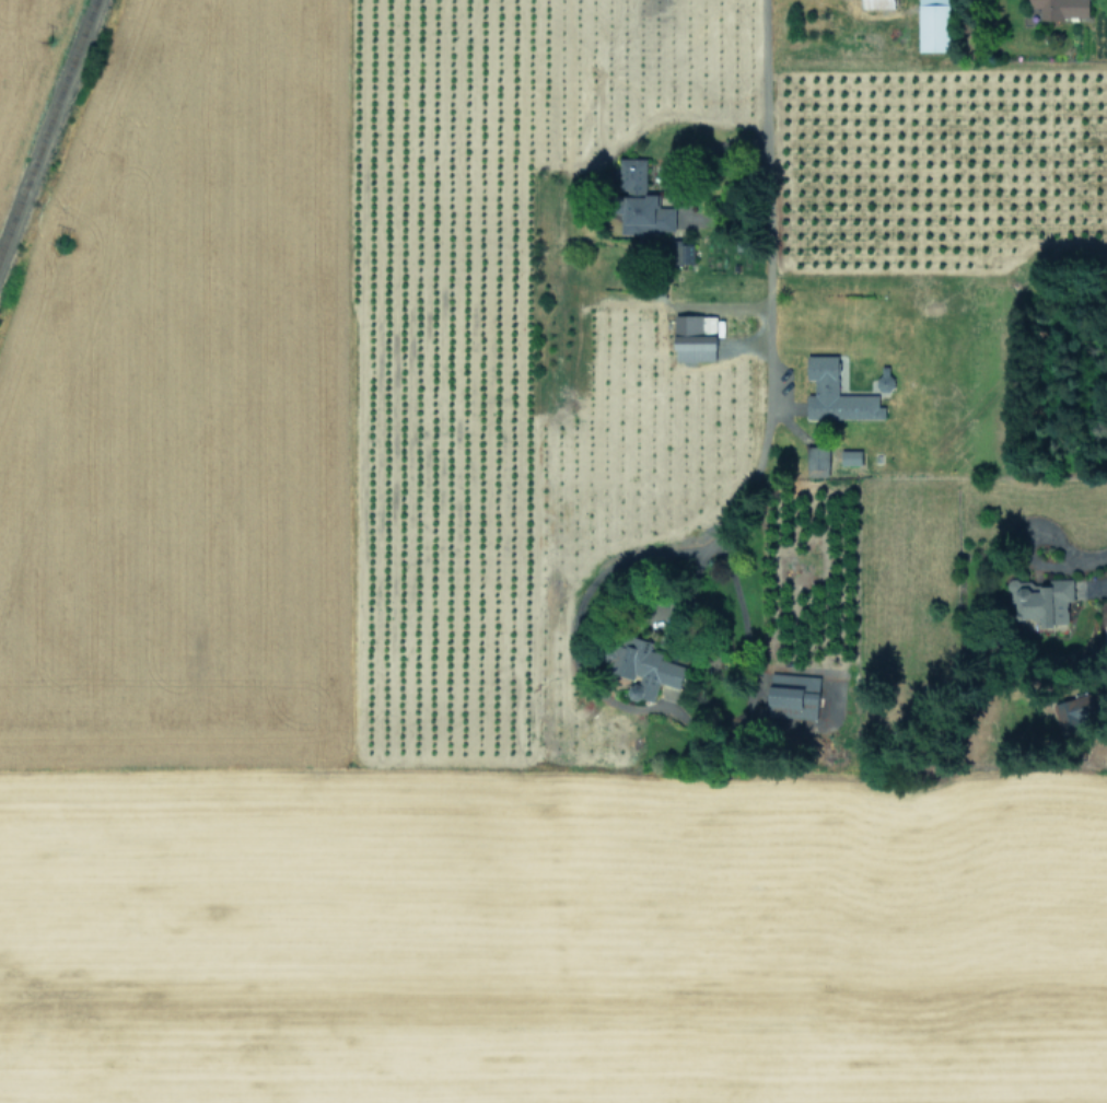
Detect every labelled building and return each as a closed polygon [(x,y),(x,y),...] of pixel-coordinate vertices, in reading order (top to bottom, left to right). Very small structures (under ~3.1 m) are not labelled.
[(894,0),(862,0),(862,8),(893,9),(894,0)] [(951,51),(950,0),(918,0),(919,52),(951,51)] [(1030,8),(1039,8),(1039,19),(1088,18),(1088,0),(1030,0),(1030,8)] [(646,158),(619,158),(619,193),(620,193),(619,234),(638,234),(638,244),(642,244),(642,230),(675,230),(675,206),(658,206),(658,194),(646,193),(646,158)] [(666,263),(693,264),(694,242),(667,241),(666,263)] [(716,350),(716,315),(674,315),(675,350),(716,350)] [(837,355),(806,355),(807,379),(813,379),(814,394),(806,394),(806,418),(884,418),(884,406),(877,406),(877,394),(838,394),(837,355)] [(828,468),(829,446),(807,445),(806,467),(828,468)] [(840,464),(861,465),(861,449),(840,449),(840,464)] [(1068,624),(1067,601),(1073,601),(1072,579),(1036,581),(1035,578),(1007,580),(1008,602),(1016,601),(1017,624),(1033,623),(1034,626),(1068,624)] [(687,667),(662,659),(663,654),(650,649),(652,641),(626,634),(620,653),(609,649),(604,669),(636,678),(631,696),(654,703),(660,682),(681,688),(687,667)] [(768,716),(817,718),(820,675),(771,673),(768,716)] [(1055,701),(1060,730),(1096,725),(1091,695),(1055,701)]
